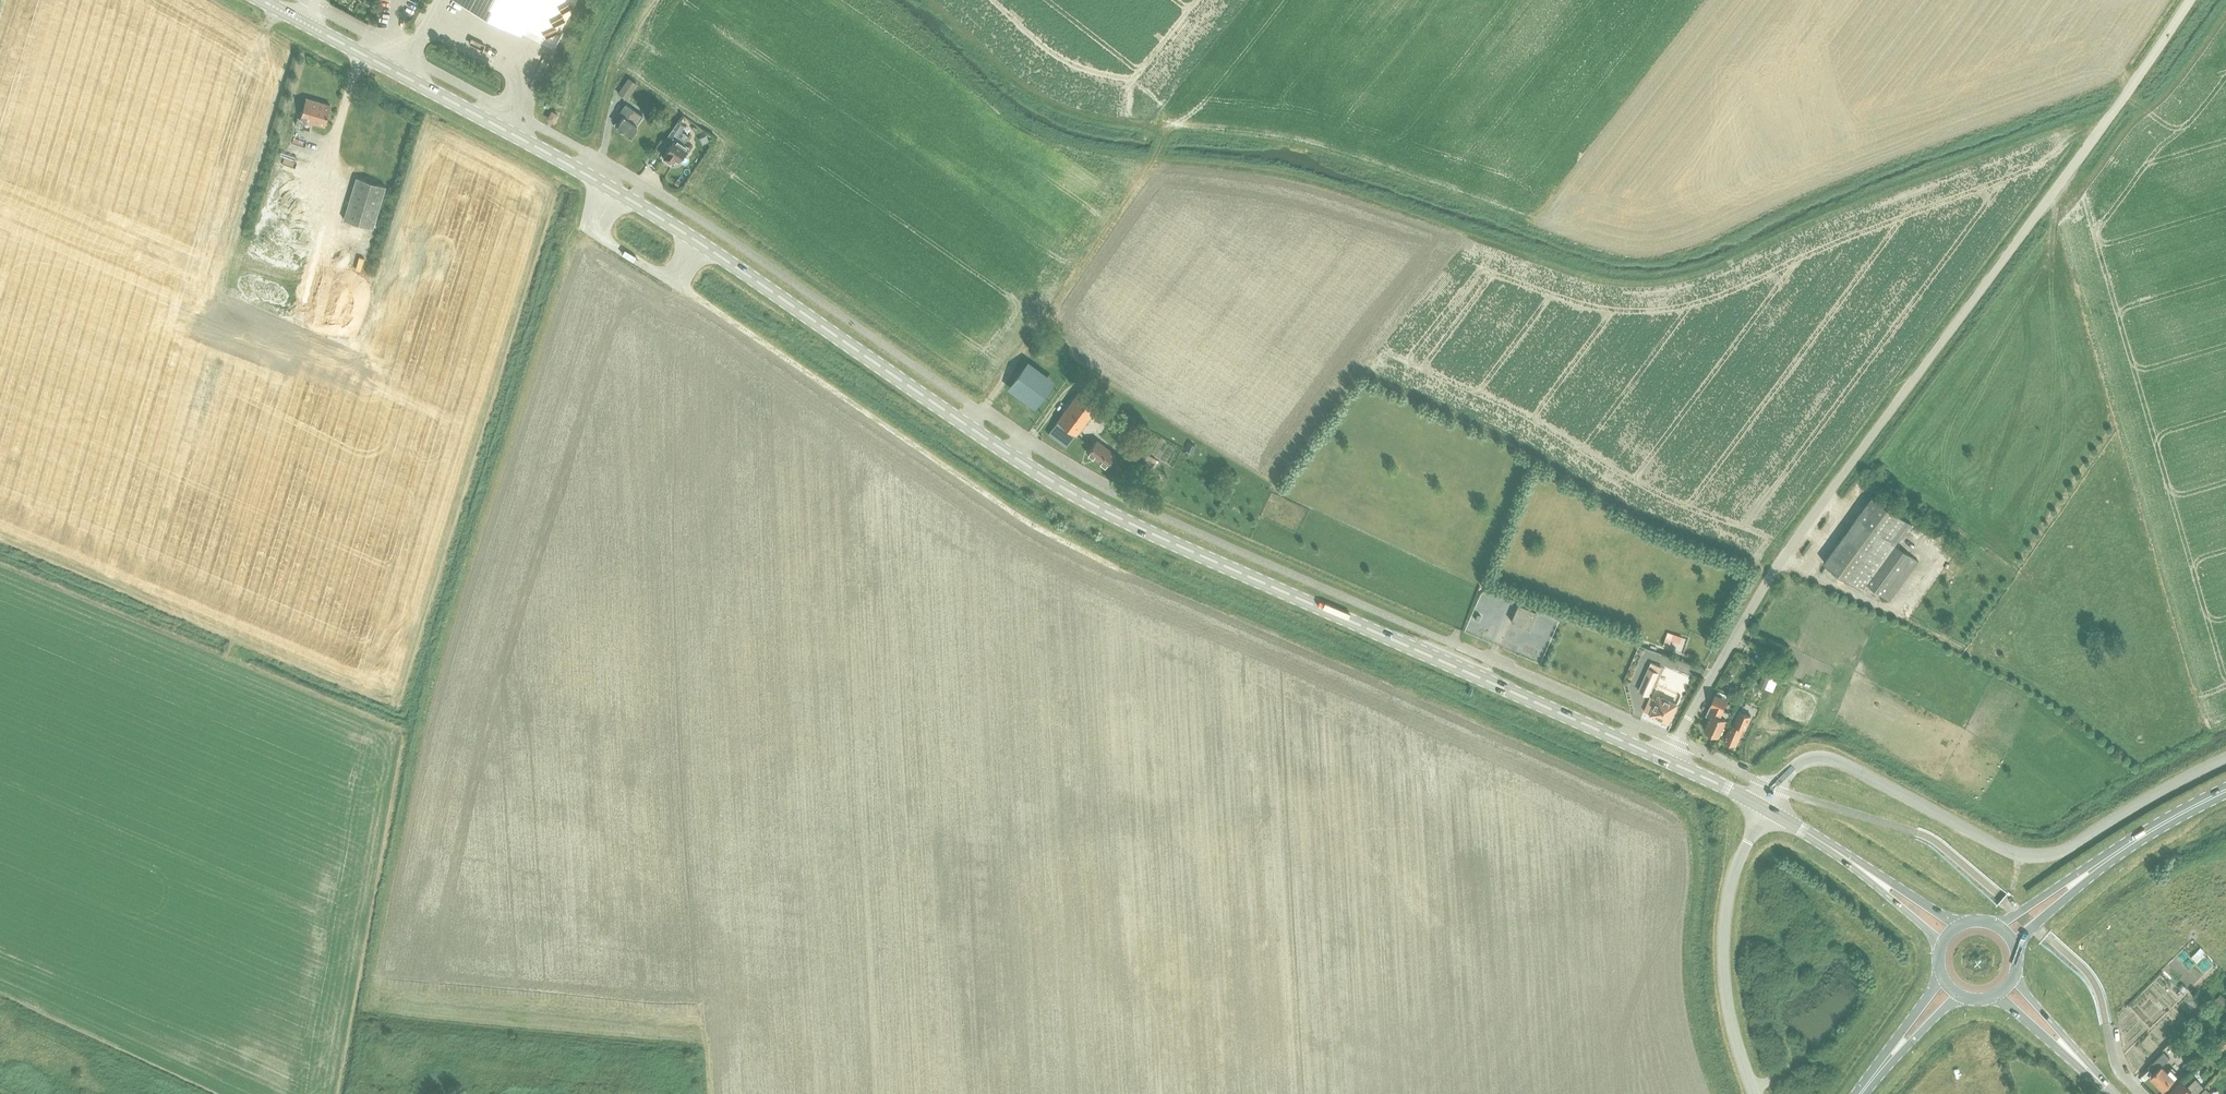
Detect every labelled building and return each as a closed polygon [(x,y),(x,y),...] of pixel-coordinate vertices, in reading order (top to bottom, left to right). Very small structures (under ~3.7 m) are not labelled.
[(521,33),(538,0),(458,0),(521,33)] [(637,84),(628,78),(617,93),(626,99),(637,84)] [(298,117),(296,124),(303,126),(305,119),(325,125),(331,105),(306,98),(300,118),(298,117)] [(635,124),(641,116),(625,104),(619,113),(624,117),(616,127),(631,137),(637,129),(635,124)] [(558,114),(552,111),(548,119),(554,121),(558,114)] [(683,144),(688,136),(680,131),(683,125),(676,120),(664,140),(670,143),(663,153),(665,154),(662,157),(664,159),(663,160),(668,163),(669,162),(673,164),(675,160),(678,162),(688,147),(683,144)] [(373,228),(386,186),(356,177),(344,219),(373,228)] [(1066,447),(1097,406),(1078,392),(1047,434),(1066,447)] [(1106,467),(1116,454),(1096,440),(1087,453),(1106,467)] [(1151,470),(1157,460),(1147,454),(1141,463),(1151,470)] [(1867,584),(1882,595),(1911,556),(1895,545),(1911,523),(1873,496),(1824,563),(1862,590),(1867,584)] [(1529,629),(1536,613),(1518,604),(1510,621),(1529,629)] [(1668,632),(1666,638),(1671,640),(1680,643),(1682,637),(1668,632)] [(1668,648),(1671,640),(1666,638),(1662,647),(1668,648)] [(1638,691),(1648,696),(1661,668),(1650,663),(1638,691)] [(1765,688),(1770,676),(1764,673),(1759,686),(1765,688)] [(1723,709),(1728,700),(1715,694),(1710,705),(1710,706),(1706,715),(1710,717),(1704,729),(1710,731),(1708,734),(1716,738),(1717,735),(1719,735),(1726,718),(1728,712),(1723,709)] [(1668,723),(1677,704),(1677,703),(1657,695),(1655,701),(1649,698),(1643,712),(1651,715),(1651,716),(1668,723)] [(1732,722),(1724,738),(1726,740),(1726,741),(1732,745),(1733,743),(1735,744),(1743,728),(1745,729),(1751,715),(1739,710),(1733,722),(1732,722)] [(2201,946),(2192,956),(2197,961),(2207,952),(2201,946)] [(2214,999),(2220,1006),(2225,1000),(2225,999),(2220,993),(2214,999)] [(2188,1025),(2184,1021),(2179,1025),(2183,1029),(2188,1025)] [(2218,1054),(2225,1047),(2225,1037),(2225,1036),(2212,1048),(2218,1054)] [(2164,1088),(2174,1078),(2174,1077),(2177,1074),(2174,1071),(2176,1070),(2172,1066),(2167,1071),(2162,1065),(2170,1057),(2164,1051),(2148,1066),(2154,1072),(2151,1075),(2164,1088)] [(2192,1082),(2188,1086),(2182,1080),(2169,1092),(2170,1093),(2188,1093),(2190,1093),(2193,1092),(2194,1093),(2202,1085),(2196,1078),(2192,1082)]
